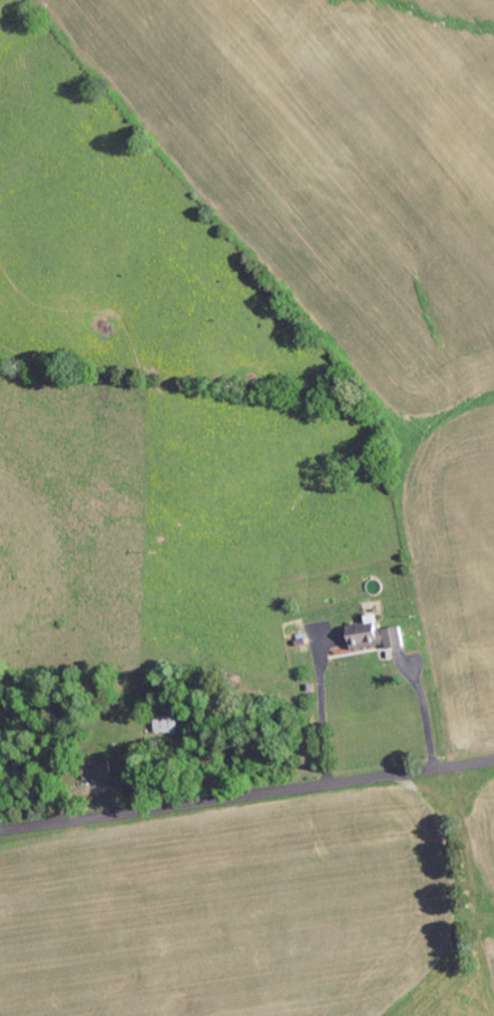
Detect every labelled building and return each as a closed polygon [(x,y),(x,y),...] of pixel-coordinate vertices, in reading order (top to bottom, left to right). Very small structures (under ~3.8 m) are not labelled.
[(405,627),(382,630),(380,615),(369,616),(370,624),(350,627),(351,635),(353,635),(354,648),(391,643),(391,649),(408,647),(405,627)]
